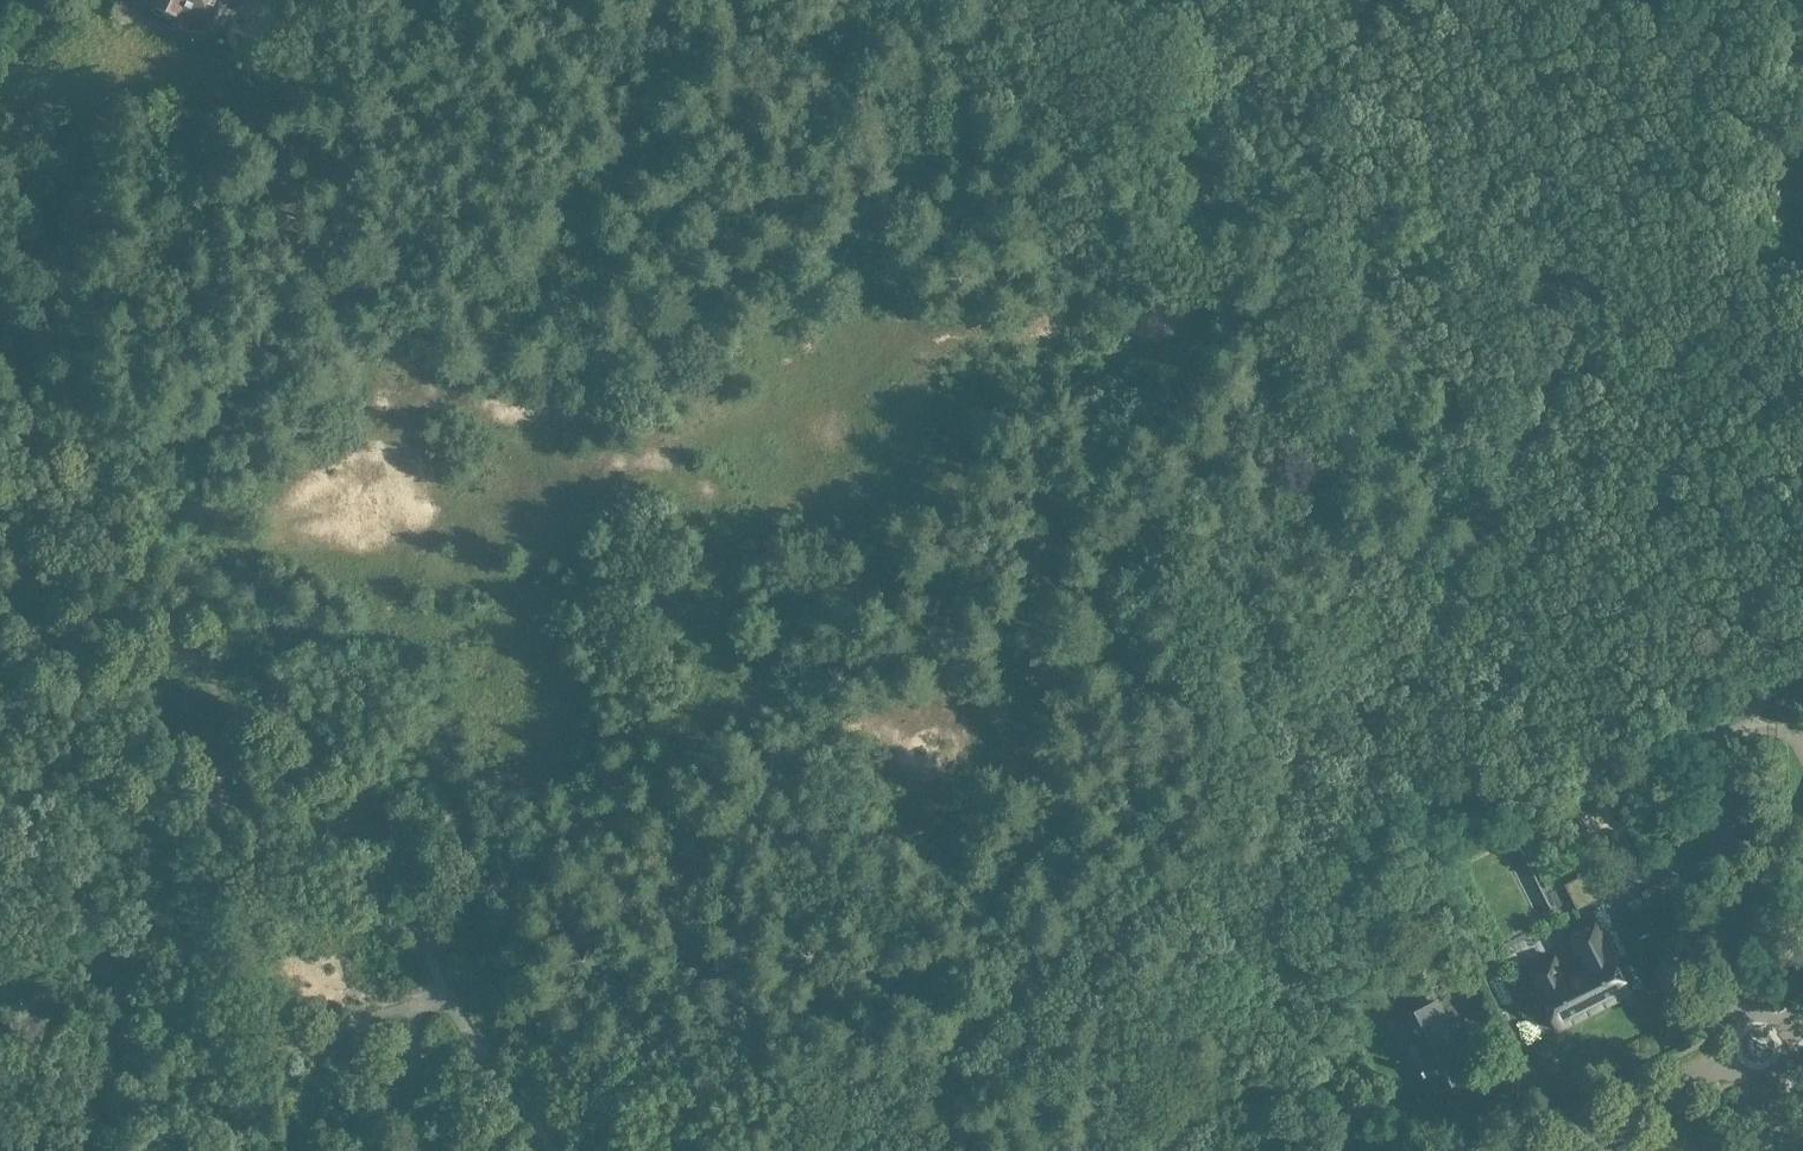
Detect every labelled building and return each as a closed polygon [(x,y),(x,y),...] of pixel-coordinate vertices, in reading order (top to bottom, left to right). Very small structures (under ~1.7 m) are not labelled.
[(140,1),(153,7),(151,11),(167,19),(169,14),(176,17),(173,24),(186,30),(192,18),(208,26),(220,0),(141,0),(140,1)] [(1631,992),(1595,920),(1568,933),(1584,966),(1565,976),(1554,954),(1528,967),(1539,989),(1537,990),(1557,1029),(1631,992)] [(1471,1072),(1435,1001),(1392,1023),(1427,1094),(1471,1072)]
